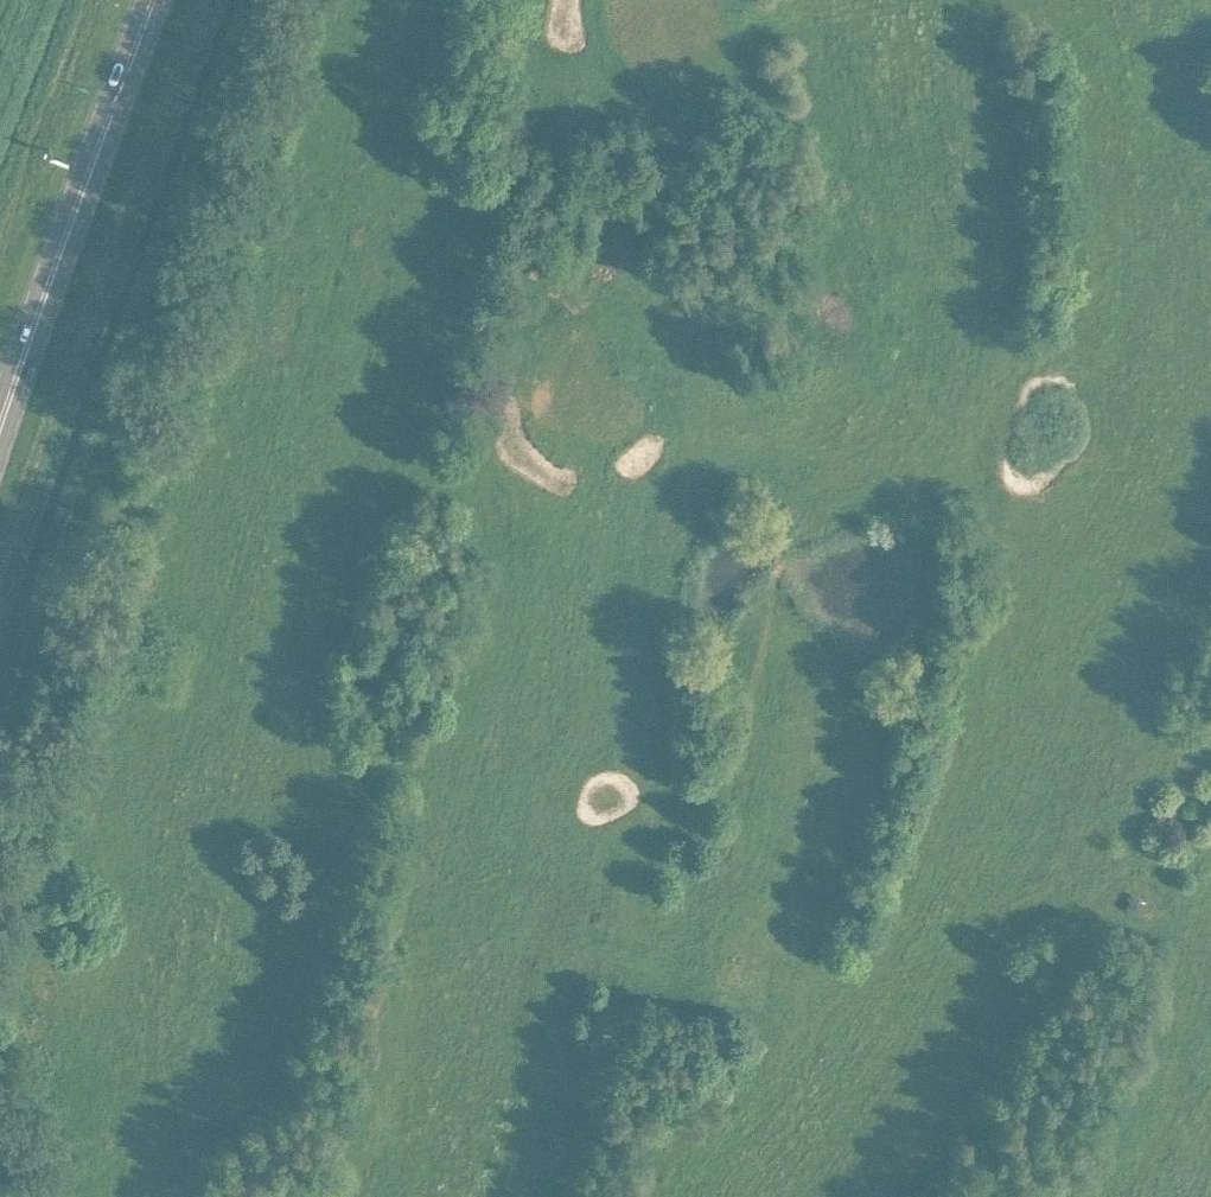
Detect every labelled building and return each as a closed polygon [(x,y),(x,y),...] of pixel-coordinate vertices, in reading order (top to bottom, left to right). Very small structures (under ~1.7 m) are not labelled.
[(1147,909),(1139,921),(1152,928),(1159,916),(1147,909)]
